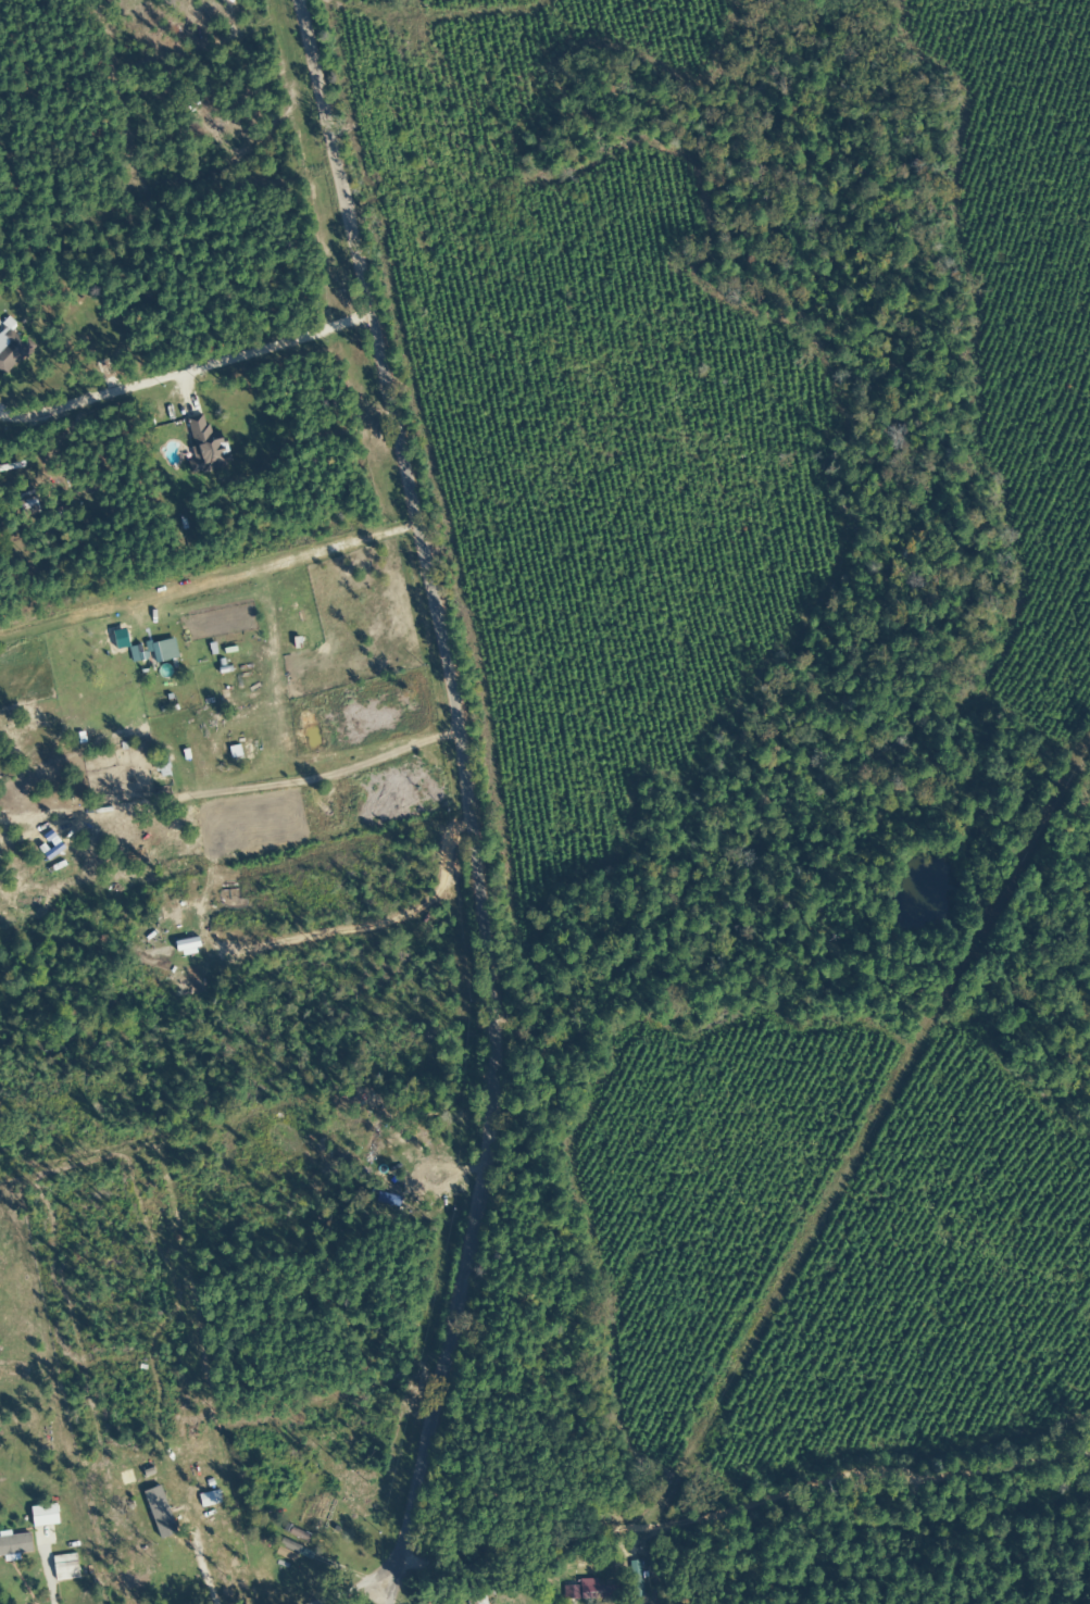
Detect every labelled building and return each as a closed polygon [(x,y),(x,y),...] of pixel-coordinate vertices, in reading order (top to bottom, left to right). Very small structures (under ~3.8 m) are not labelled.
[(0,374),(27,348),(9,329),(0,338),(0,374)] [(149,645),(155,663),(166,660),(160,641),(149,645)] [(304,1544),(308,1535),(290,1526),(285,1536),(304,1544)] [(300,1547),(282,1538),(278,1546),(295,1555),(300,1547)] [(600,1582),(579,1584),(581,1603),(586,1603),(617,1601),(616,1586),(601,1587),(600,1582)] [(485,1593),(468,1592),(468,1603),(484,1603),(485,1593)]
